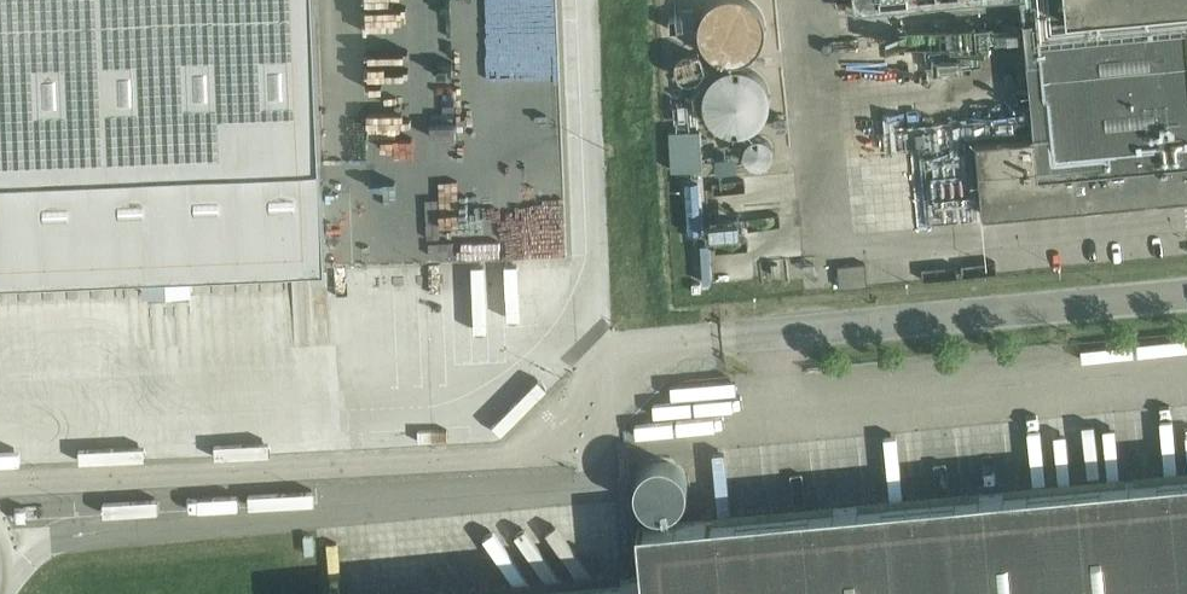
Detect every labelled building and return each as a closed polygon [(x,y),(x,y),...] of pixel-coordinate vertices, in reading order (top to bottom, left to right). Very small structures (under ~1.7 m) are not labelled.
[(205,271),(206,290),(254,288),(253,269),(326,266),(315,0),(0,0),(0,279),(205,271)] [(539,15),(538,0),(489,0),(489,16),(539,15)] [(763,28),(763,22),(760,16),(757,10),(753,5),(747,1),(745,0),(716,0),(710,4),(705,8),(702,14),(699,20),(698,26),(698,33),(700,39),(702,45),(706,51),(711,55),(717,59),(723,61),(730,62),(736,61),(743,59),(749,56),(754,52),(758,47),(761,41),(763,35),(763,28)] [(854,11),(966,0),(853,0),(854,11)] [(1034,134),(977,140),(984,214),(1186,195),(1186,0),(1022,0),(1034,134)] [(770,115),(771,108),(770,102),(768,96),(765,90),(761,85),(757,80),(751,77),(745,75),(739,74),(732,74),(726,76),(720,78),(714,82),(710,87),(706,92),(704,98),(703,104),(703,111),(704,117),(706,123),(709,129),(714,133),(719,137),(725,140),(731,141),(738,142),(744,141),(750,139),(756,136),(761,132),(765,127),(768,121),(770,115)] [(539,79),(539,107),(560,107),(560,79),(539,79)] [(402,113),(401,91),(398,91),(399,106),(377,108),(376,90),(366,91),(367,119),(381,118),(381,114),(402,113)] [(538,123),(539,251),(556,251),(556,220),(565,220),(564,134),(561,134),(561,123),(538,123)] [(700,130),(669,130),(670,171),(701,170),(700,130)] [(664,524),(663,512),(672,510),(680,504),(686,496),(688,487),(686,477),(681,469),(673,463),(664,460),(654,461),(646,465),(639,473),(636,482),(636,492),(639,501),(646,508),(648,525),(664,524)] [(664,524),(648,525),(638,526),(641,550),(643,576),(451,593),(1186,593),(1186,474),(664,524)]
